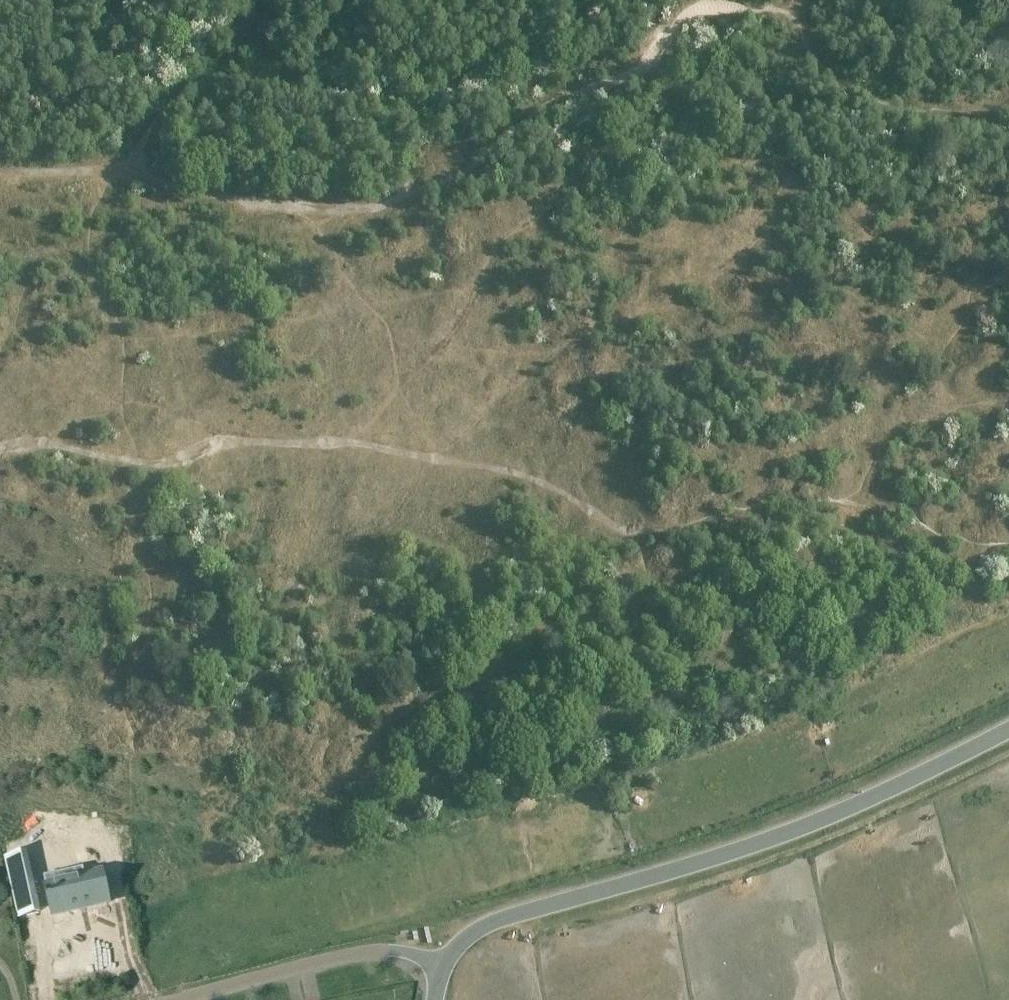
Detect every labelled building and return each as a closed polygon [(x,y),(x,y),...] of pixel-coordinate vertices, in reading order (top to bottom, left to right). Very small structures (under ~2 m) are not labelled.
[(64,854),(80,849),(77,836),(60,840),(64,854)] [(31,866),(7,871),(17,917),(41,912),(38,902),(31,866)] [(83,869),(44,878),(53,917),(109,904),(104,880),(87,884),(83,869)]
